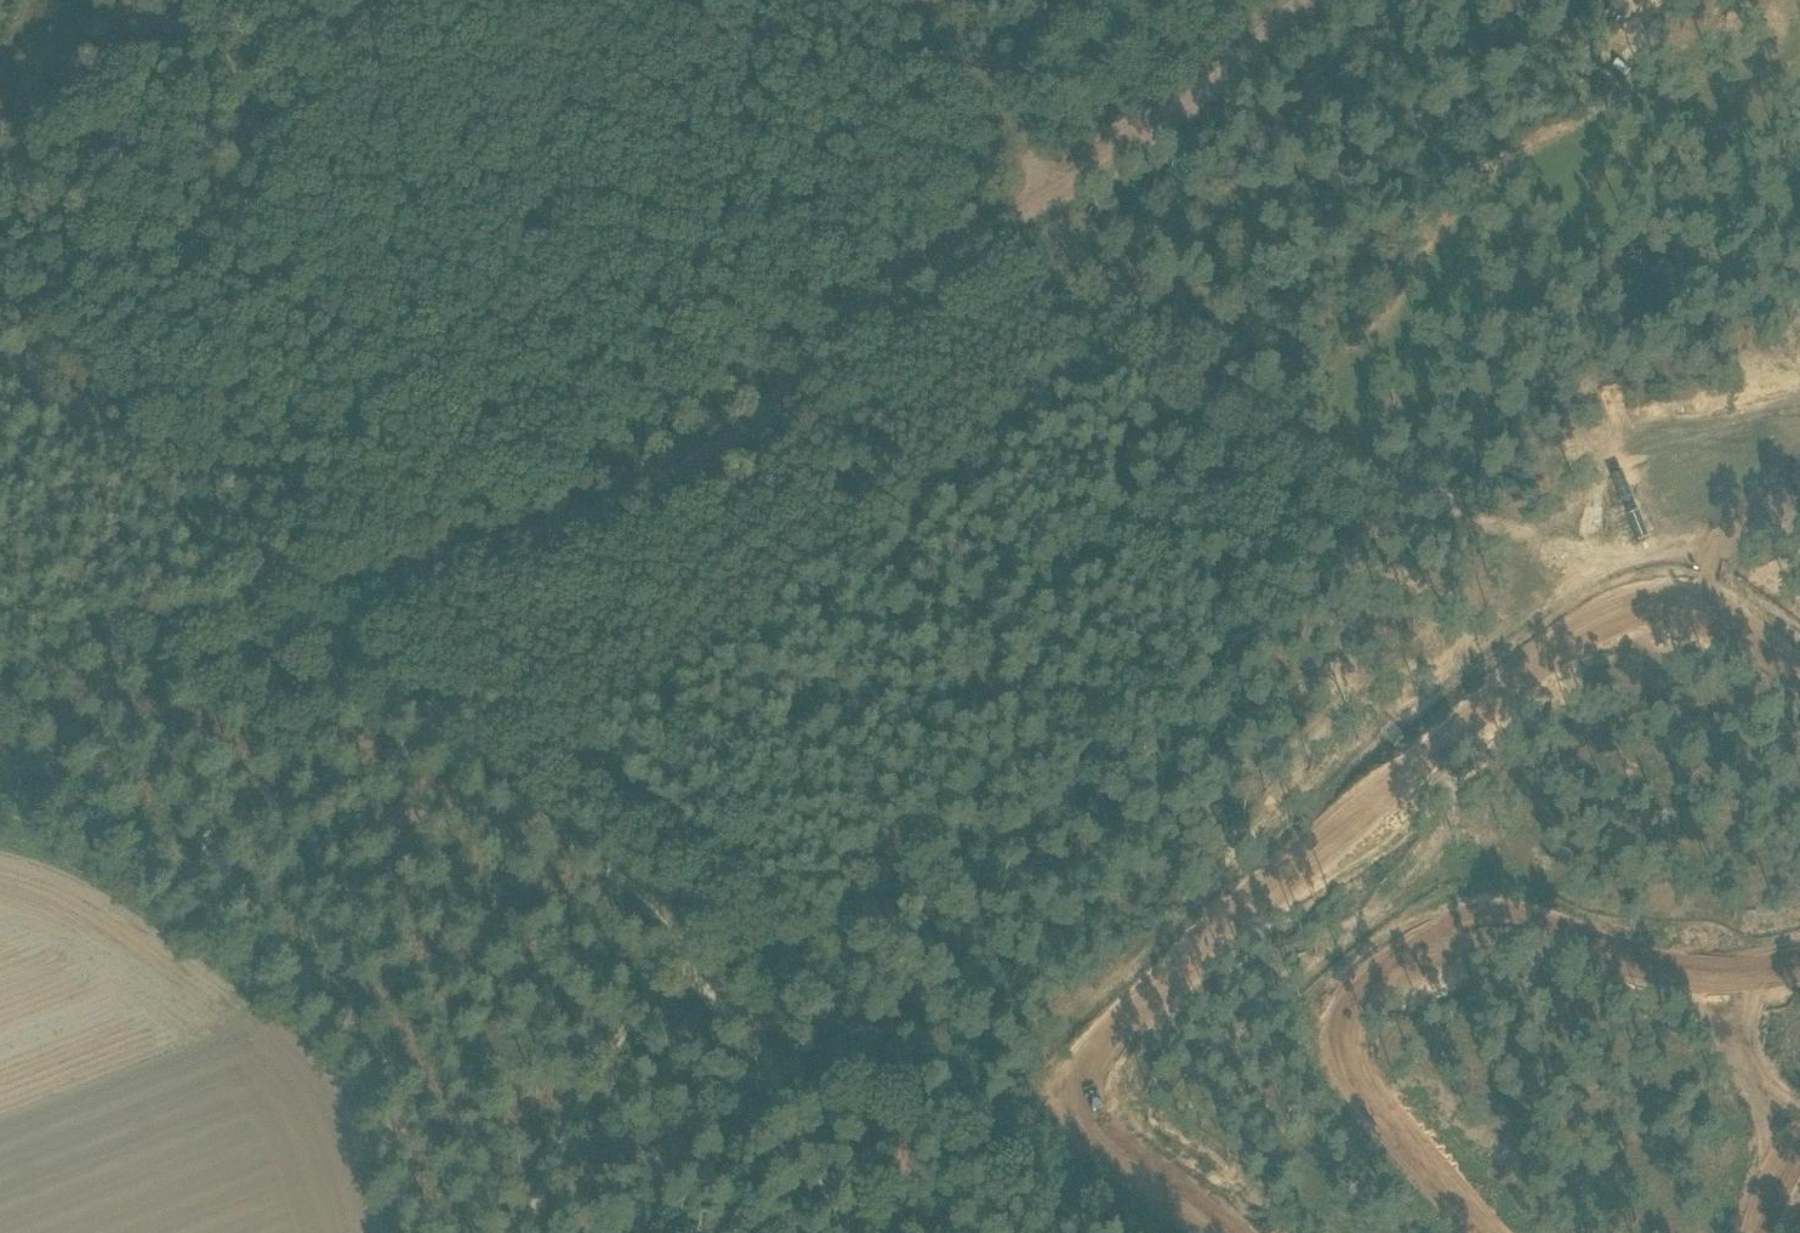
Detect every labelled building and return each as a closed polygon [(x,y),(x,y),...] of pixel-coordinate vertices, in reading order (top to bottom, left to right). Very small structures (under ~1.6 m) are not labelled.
[(1610,474),(1618,499),(1630,495),(1621,470),(1610,474)]
